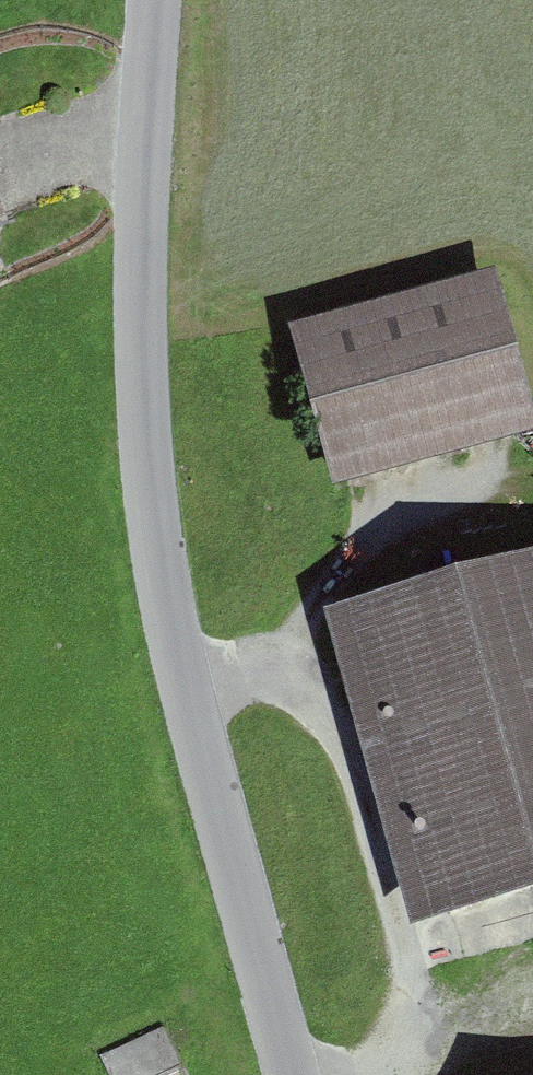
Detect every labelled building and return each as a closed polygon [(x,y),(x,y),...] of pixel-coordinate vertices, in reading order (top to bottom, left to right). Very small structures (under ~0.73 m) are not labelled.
[(514,266),(307,314),(345,479),(532,435),(532,348),(514,266)] [(332,611),(412,920),(532,889),(532,559),(332,611)]
